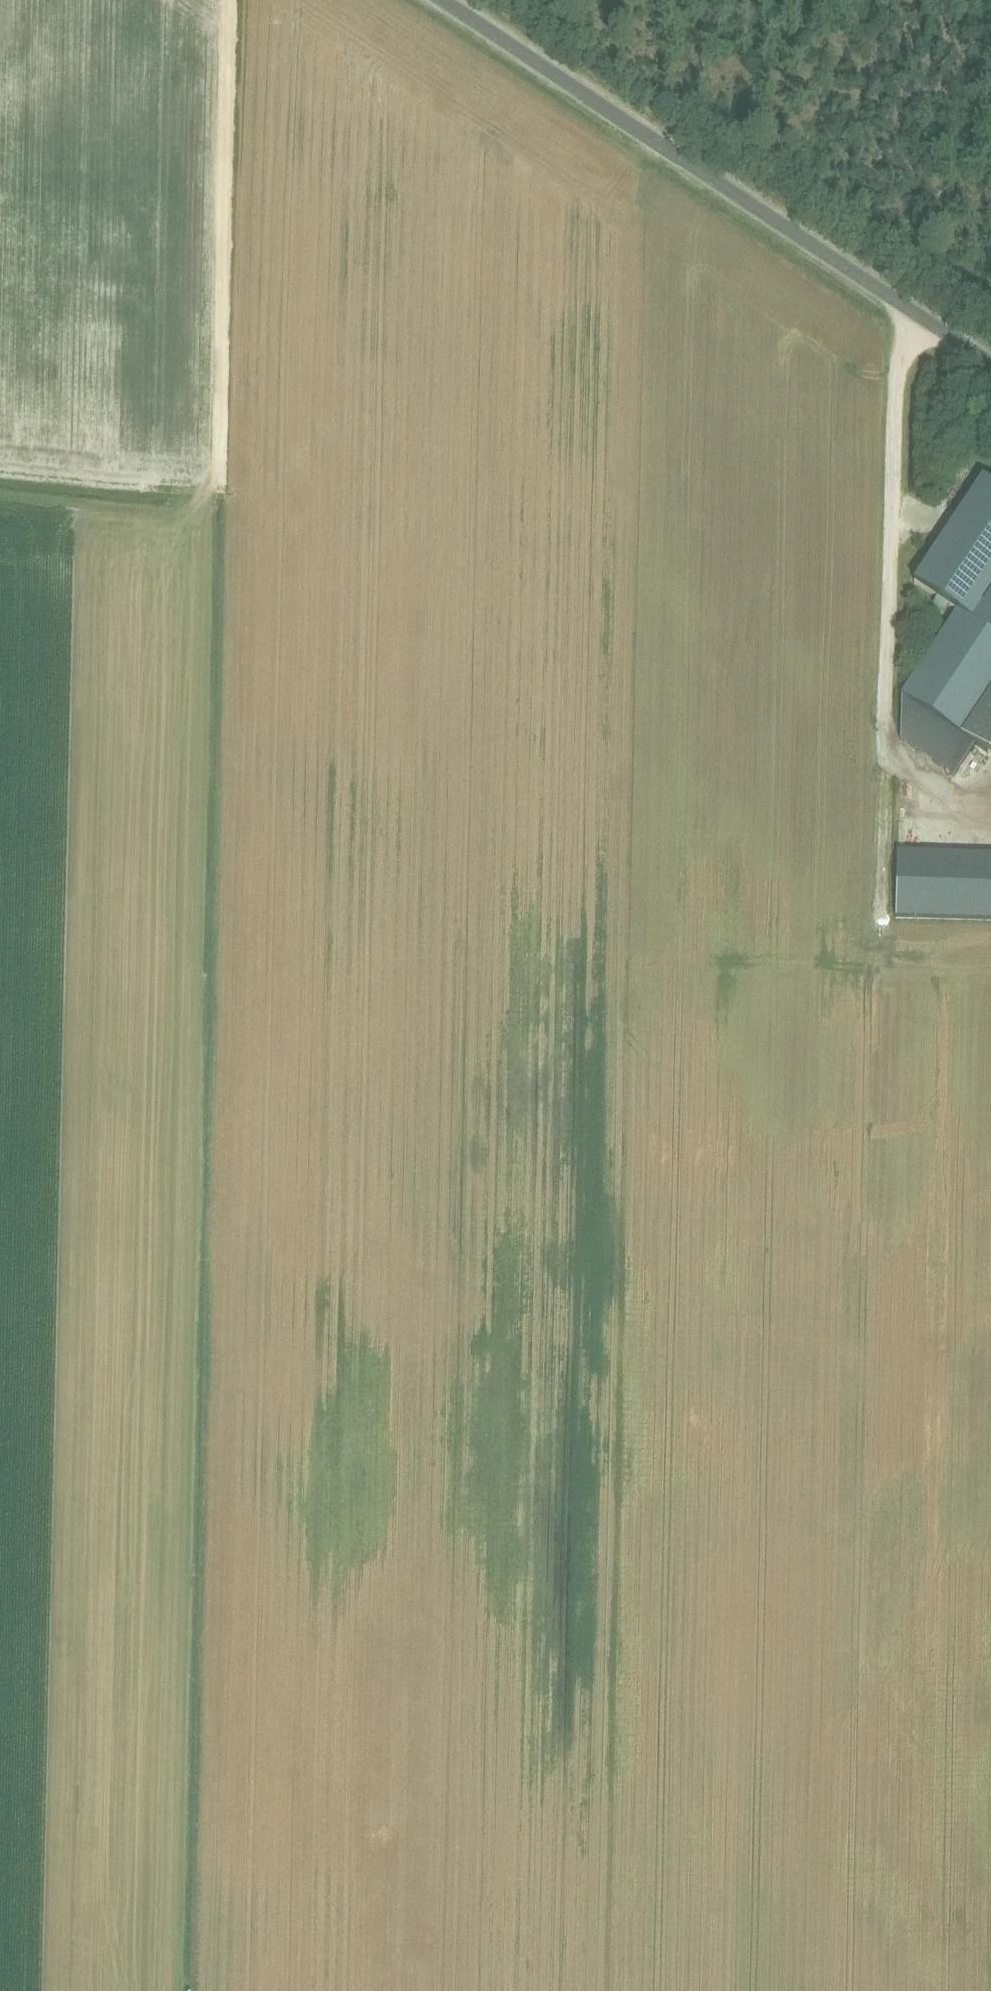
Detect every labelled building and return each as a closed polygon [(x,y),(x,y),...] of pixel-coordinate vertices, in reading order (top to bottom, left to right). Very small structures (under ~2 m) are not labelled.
[(990,483),(922,583),(967,614),(990,630),(990,484),(990,483)] [(967,614),(907,702),(990,758),(990,630),(967,614)] [(990,920),(990,855),(895,853),(894,918),(990,920)]
